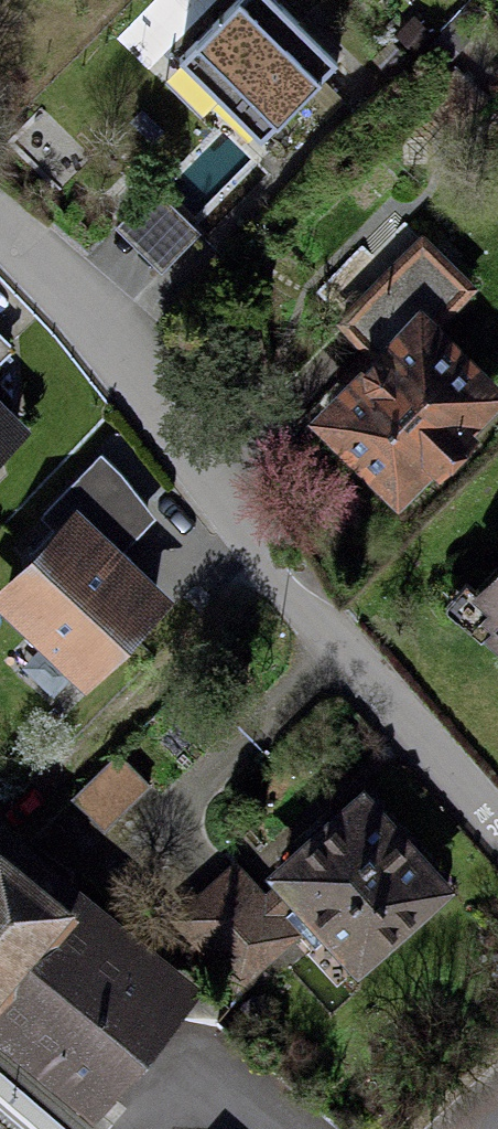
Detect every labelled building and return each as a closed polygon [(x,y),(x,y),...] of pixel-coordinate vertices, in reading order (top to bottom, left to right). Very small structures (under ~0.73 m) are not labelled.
[(269,130),(339,59),(279,0),(235,0),(186,49),(269,130)] [(160,273),(198,234),(155,192),(116,231),(160,273)] [(436,320),(460,294),(419,257),(353,328),(379,353),(327,409),(407,482),(497,384),(497,378),(436,320)] [(36,418),(0,381),(0,452),(36,418)] [(63,547),(1,605),(99,708),(192,621),(130,555),(166,522),(112,465),(45,528),(63,547)] [(462,607),(497,639),(497,568),(462,607)] [(116,766),(84,801),(111,826),(144,791),(116,766)] [(368,804),(288,875),(291,878),(271,896),(237,857),(178,910),(242,981),(299,931),(308,941),(314,948),(334,931),(357,957),(439,884),(368,804)] [(101,1085),(173,997),(62,906),(0,856),(0,1003),(101,1085)]
